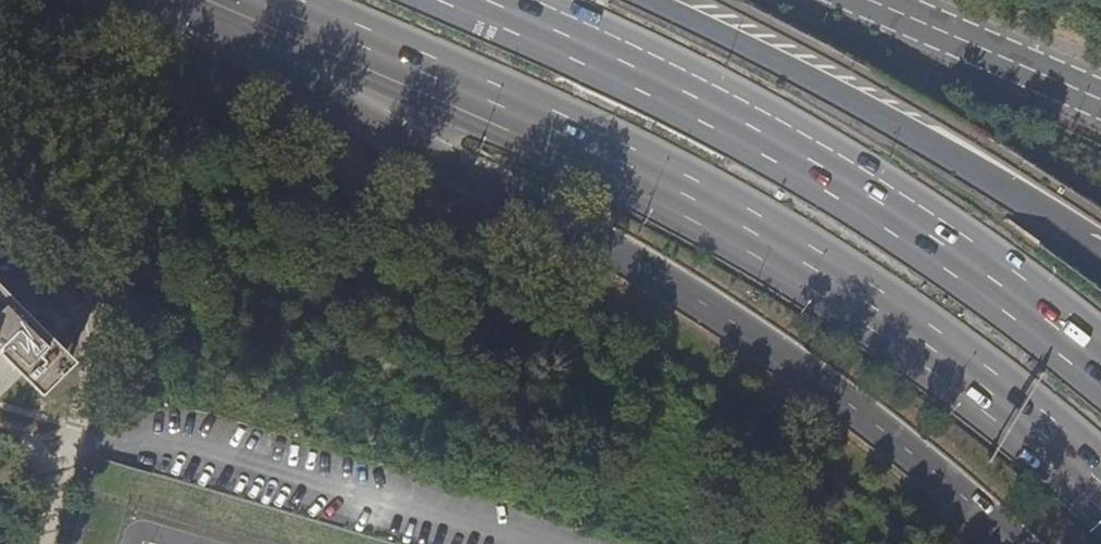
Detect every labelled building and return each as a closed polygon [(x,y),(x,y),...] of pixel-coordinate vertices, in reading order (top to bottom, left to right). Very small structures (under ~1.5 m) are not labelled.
[(0,298),(0,322),(3,325),(0,329),(0,339),(7,347),(0,354),(0,355),(42,396),(70,369),(0,298)]
